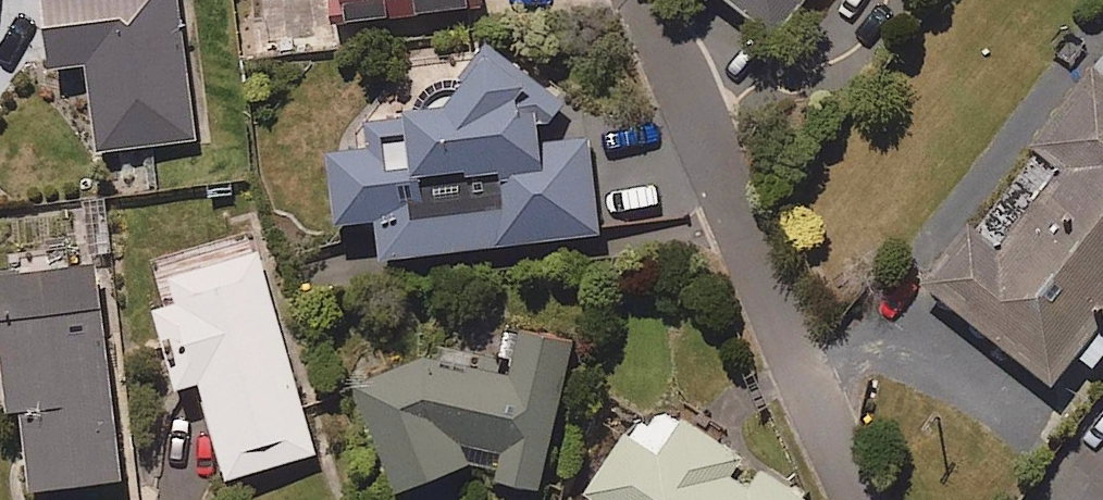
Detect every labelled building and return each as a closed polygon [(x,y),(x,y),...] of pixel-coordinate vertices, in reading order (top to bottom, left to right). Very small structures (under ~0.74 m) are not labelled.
[(182,0),(48,0),(55,61),(88,58),(98,149),(197,138),(182,0)] [(344,12),(486,1),(486,0),(343,0),(344,12)] [(780,32),(805,0),(739,0),(780,32)] [(382,215),(383,252),(601,234),(593,130),(555,133),(553,116),(571,95),(492,28),(461,65),(469,71),(438,107),(420,92),(366,114),(367,141),(335,142),(337,216),(382,215)] [(1048,124),(1025,106),(906,257),(1058,377),(1079,350),(1098,365),(1102,358),(1102,54),(1048,124)] [(318,450),(260,249),(173,274),(180,299),(157,305),(179,385),(202,379),(230,475),(318,450)] [(99,259),(0,271),(0,307),(12,409),(25,407),(34,485),(124,475),(99,259)] [(427,350),(359,379),(401,486),(476,457),(499,460),(497,478),(542,483),(574,337),(523,326),(514,369),(427,350)] [(667,402),(651,425),(639,416),(590,487),(609,499),(809,499),(811,497),(764,465),(751,485),(733,473),(745,455),(667,402)]
